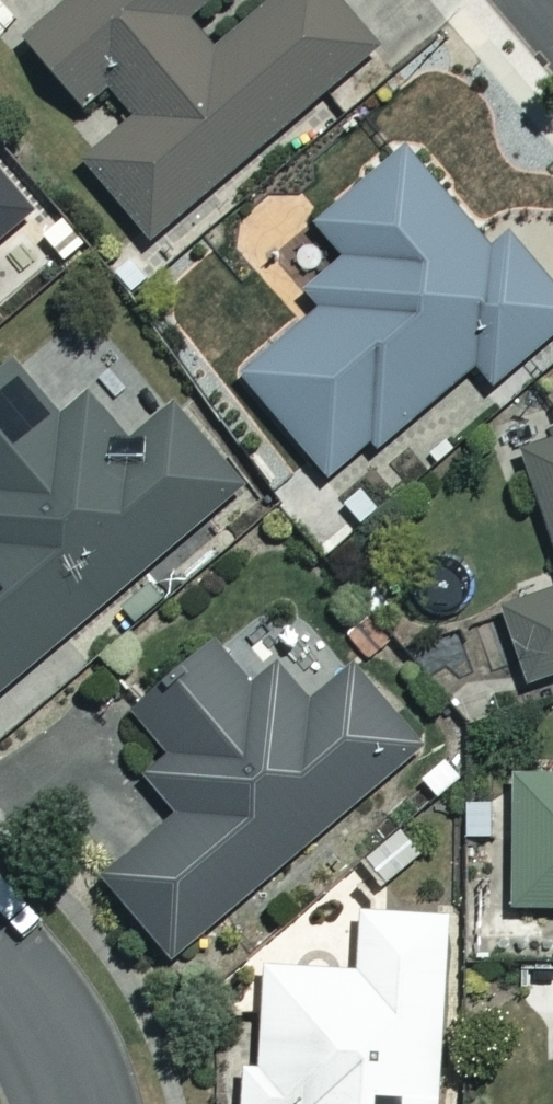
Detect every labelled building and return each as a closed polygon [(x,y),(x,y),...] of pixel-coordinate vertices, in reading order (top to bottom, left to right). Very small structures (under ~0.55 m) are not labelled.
[(20,40),(82,114),(111,90),(132,115),(79,160),(149,244),(377,52),(333,0),(262,0),(207,47),(183,19),(206,0),(67,0),(20,40)] [(317,482),(365,442),(376,455),(478,371),(487,383),(552,329),(552,293),(501,230),(481,247),(402,150),(314,222),(341,255),(304,286),(320,305),(231,378),(317,482)] [(0,180),(0,239),(29,213),(0,180)] [(7,363),(0,368),(0,687),(238,487),(172,408),(126,448),(84,398),(56,422),(7,363)] [(509,452),(552,581),(552,437),(509,452)] [(498,609),(523,681),(552,671),(552,590),(498,609)] [(248,689),(207,642),(128,710),(165,753),(133,781),(168,821),(100,879),(167,958),(415,746),(349,668),(309,702),(277,665),(248,689)] [(507,776),(507,915),(552,915),(552,776),(507,776)] [(359,914),(357,971),(262,968),(259,1066),(239,1065),(238,1103),(437,1103),(444,916),(359,914)]
